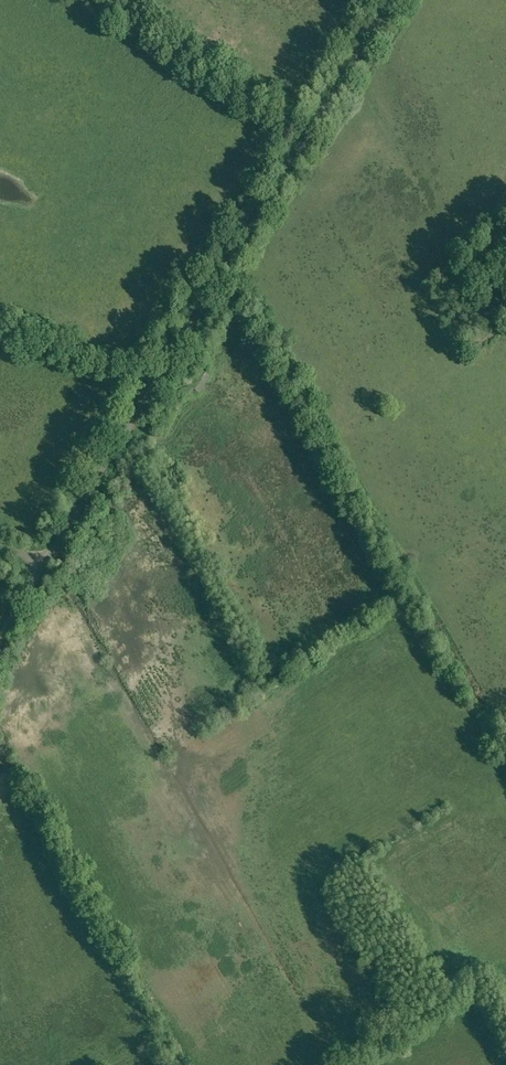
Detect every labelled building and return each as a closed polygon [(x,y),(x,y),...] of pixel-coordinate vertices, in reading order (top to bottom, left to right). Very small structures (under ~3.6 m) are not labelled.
[(199,394),(205,375),(198,373),(192,392),(199,394)]
